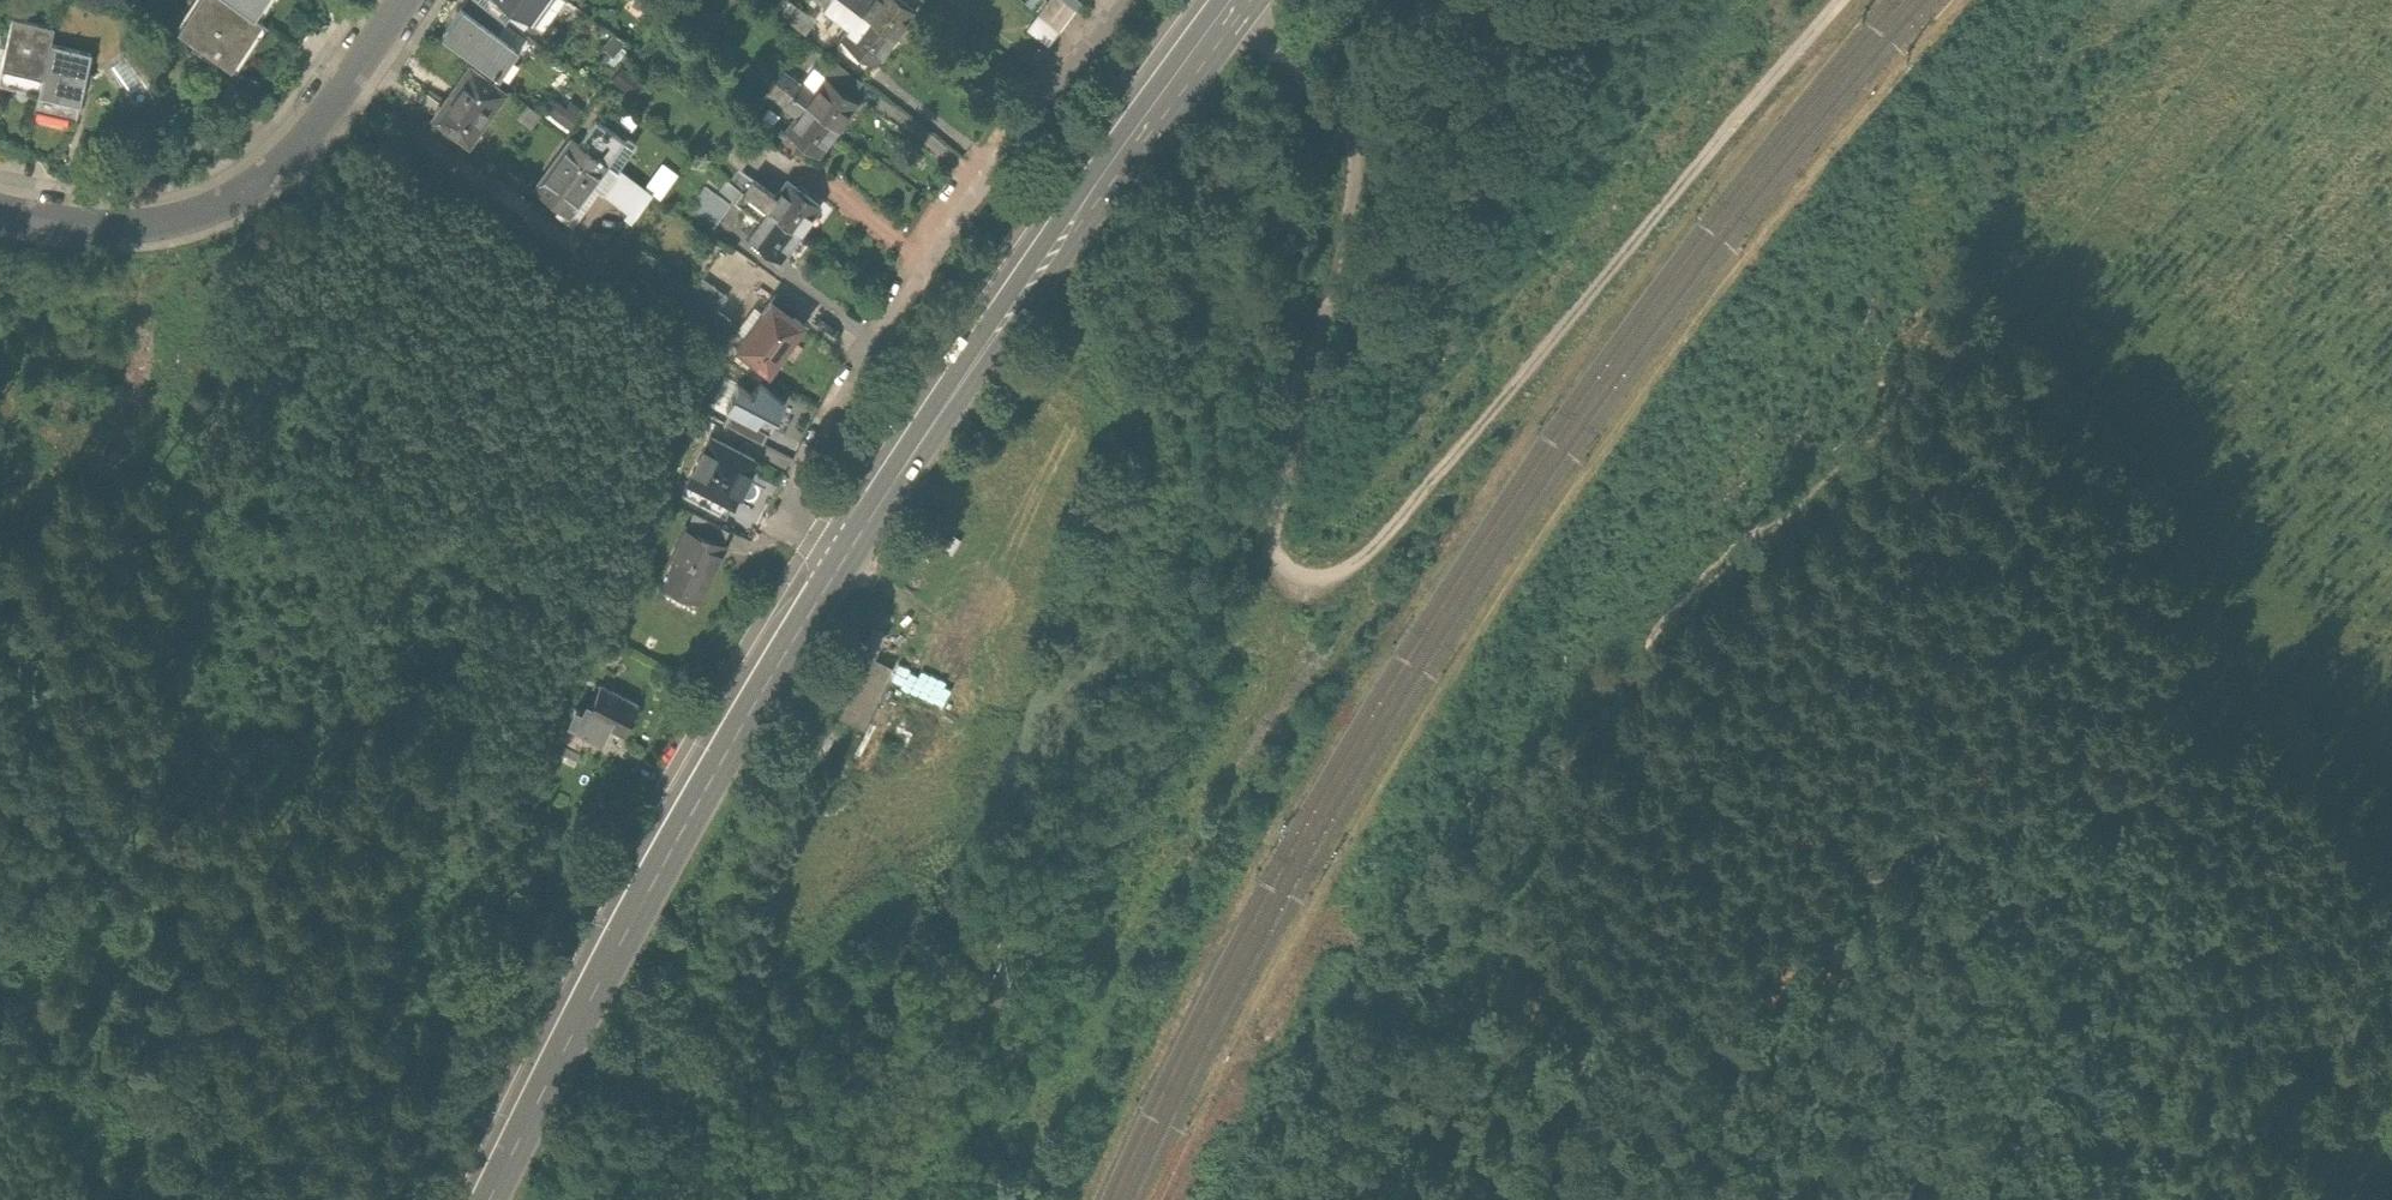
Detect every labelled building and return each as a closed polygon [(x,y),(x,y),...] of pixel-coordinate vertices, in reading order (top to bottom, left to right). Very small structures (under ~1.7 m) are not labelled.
[(227,0),(198,0),(178,28),(234,68),(264,26),(252,18),(227,0)] [(252,18),(265,0),(227,0),(252,18)] [(541,26),(558,0),(501,0),(541,26)] [(795,8),(820,27),(831,12),(814,0),(800,0),(795,8)] [(910,27),(873,0),(843,0),(864,16),(855,27),(890,53),(910,27)] [(910,27),(930,0),(929,0),(873,0),(910,27)] [(1036,26),(1057,41),(1086,0),(1055,0),(1036,26)] [(515,46),(462,13),(446,38),(499,72),(515,46)] [(43,49),(46,32),(4,23),(0,42),(0,69),(36,77),(43,49)] [(86,58),(43,49),(36,77),(33,94),(78,102),(79,94),(86,58)] [(836,64),(835,65),(866,87),(877,72),(846,50),(836,64)] [(871,91),(866,87),(835,65),(836,64),(827,57),(815,73),(799,62),(790,75),(793,77),(820,96),(852,118),(871,91)] [(653,70),(635,58),(625,72),(642,85),(653,70)] [(511,97),(476,70),(435,122),(470,149),(511,97)] [(852,118),(820,96),(793,77),(784,90),(810,109),(800,123),(832,146),(852,118)] [(668,182),(586,123),(548,176),(584,202),(606,171),(652,204),(668,182)] [(732,147),(751,161),(755,164),(771,142),(749,125),(732,147)] [(770,147),(761,160),(789,179),(797,166),(770,147)] [(734,185),(773,213),(781,202),(794,185),(770,167),(766,172),(755,164),(751,161),(734,185)] [(794,185),(781,202),(813,226),(833,200),(800,176),(794,185)] [(727,221),(745,198),(720,179),(702,203),(727,221)] [(794,253),(813,226),(781,202),(773,213),(761,229),(794,253)] [(756,299),(715,270),(694,301),(735,329),(756,299)] [(819,311),(786,288),(753,333),(785,357),(819,311)] [(764,443),(785,400),(742,378),(721,421),(764,443)] [(764,443),(725,426),(703,475),(749,496),(771,448),(764,443)] [(739,535),(702,517),(687,549),(693,552),(681,576),(713,590),(739,535)] [(596,703),(591,700),(583,716),(631,739),(646,708),(608,690),(606,695),(601,692),(596,703)] [(907,708),(885,742),(900,751),(921,717),(907,708)] [(577,722),(571,734),(594,745),(600,733),(577,722)]
